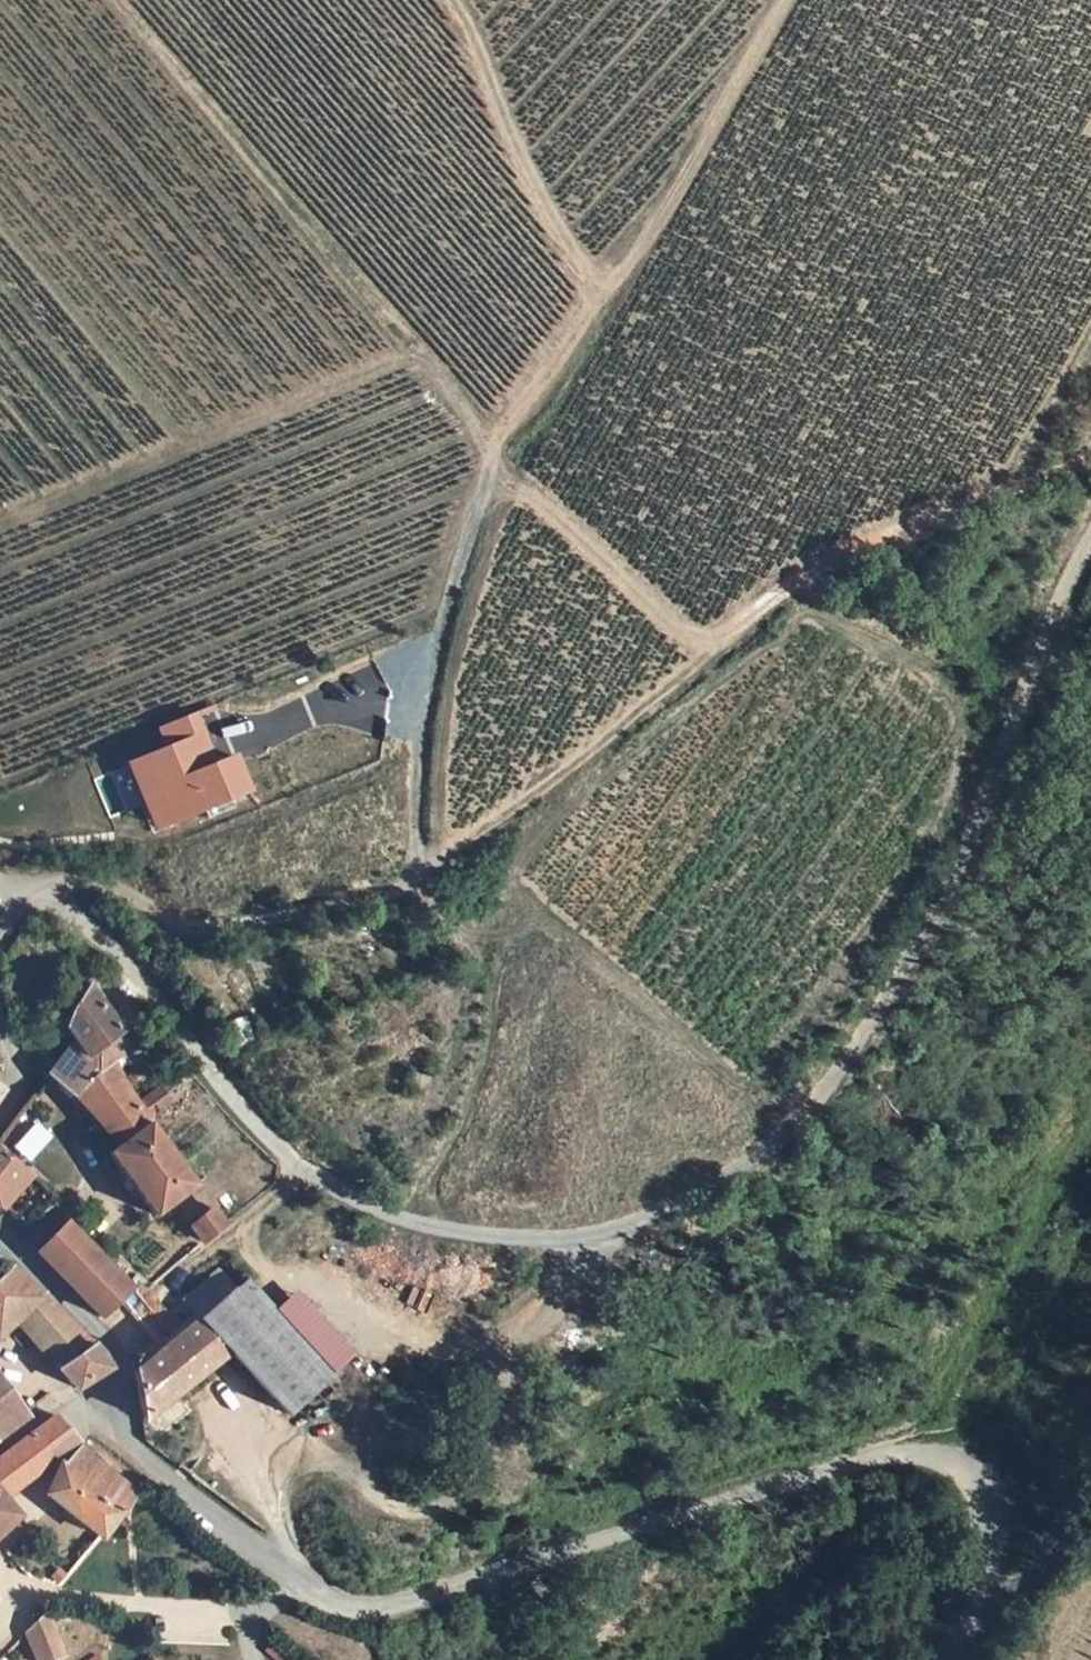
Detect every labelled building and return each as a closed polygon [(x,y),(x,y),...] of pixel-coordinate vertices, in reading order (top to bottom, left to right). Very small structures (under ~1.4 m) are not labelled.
[(199,714),(163,728),(171,746),(131,763),(158,829),(254,791),(239,755),(219,763),(199,714)] [(46,1073),(67,1090),(81,1100),(113,1068),(105,1055),(128,1040),(85,977),(72,991),(46,1073)] [(140,1102),(113,1068),(81,1100),(85,1104),(117,1148),(113,1150),(159,1212),(196,1182),(148,1115),(165,1101),(156,1088),(140,1102)] [(68,1128),(50,1114),(67,1090),(46,1073),(13,1122),(0,1138),(0,1152),(33,1178),(68,1128)] [(14,1208),(33,1178),(0,1152),(0,1198),(14,1208)] [(127,1278),(70,1211),(39,1237),(99,1303),(127,1278)] [(187,1250),(210,1230),(212,1233),(219,1227),(210,1217),(205,1221),(200,1216),(176,1237),(187,1250)] [(234,1276),(135,1362),(143,1401),(239,1342),(292,1403),(336,1364),(253,1269),(239,1280),(234,1276)] [(20,1318),(71,1389),(90,1378),(89,1345),(17,1273),(0,1286),(0,1333),(20,1318)] [(25,1418),(0,1384),(0,1434),(25,1418)] [(61,1428),(51,1424),(0,1458),(0,1505),(13,1495),(11,1493),(54,1462),(62,1469),(49,1492),(105,1536),(146,1492),(112,1471),(61,1428)] [(13,1524),(0,1510),(0,1536),(13,1524)] [(42,1653),(61,1634),(49,1606),(27,1628),(42,1653)] [(277,1634),(261,1652),(271,1659),(306,1659),(277,1634)] [(152,1645),(135,1659),(166,1659),(152,1645)]
